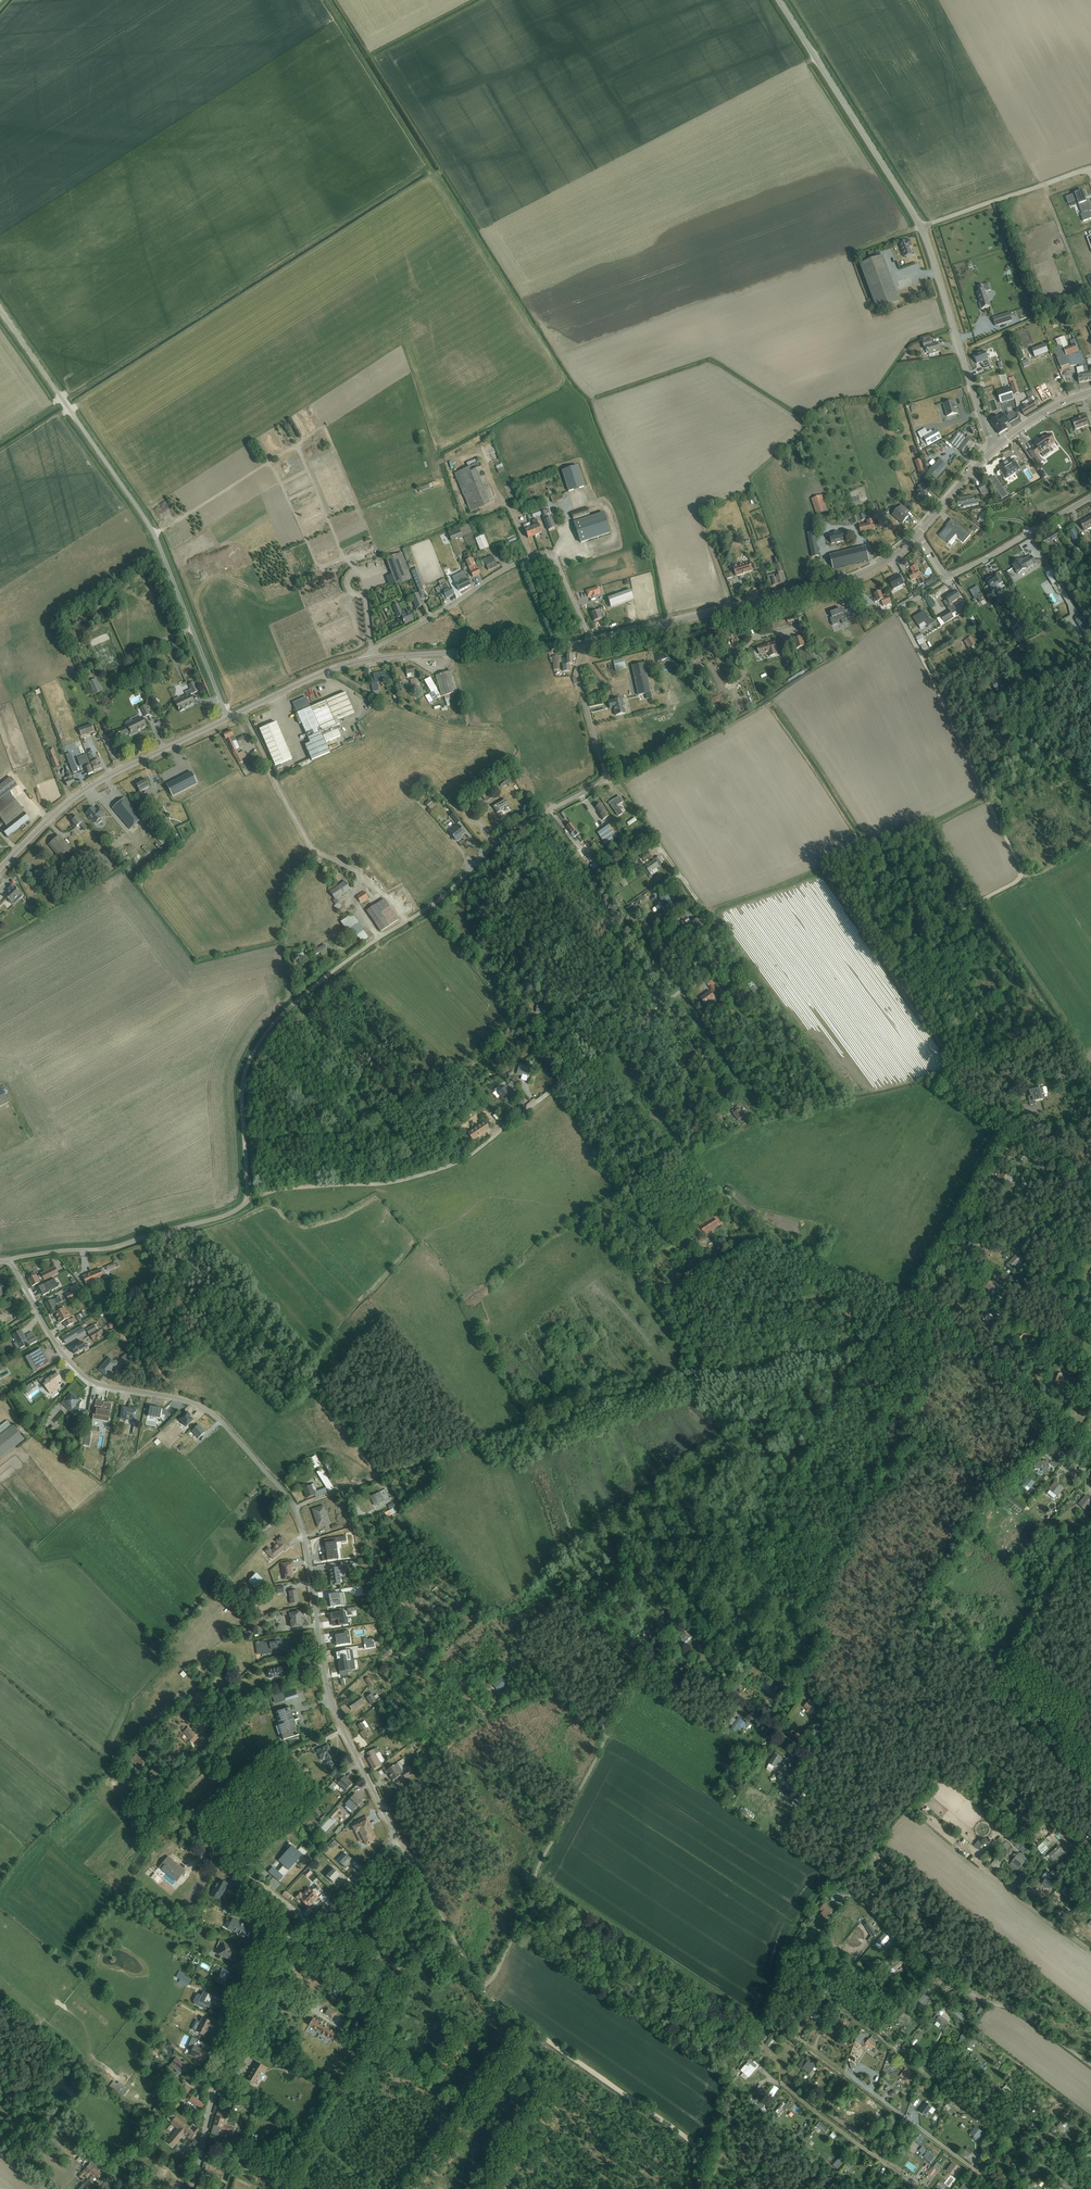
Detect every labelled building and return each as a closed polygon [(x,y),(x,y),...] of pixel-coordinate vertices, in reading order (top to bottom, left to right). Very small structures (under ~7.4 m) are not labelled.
[(1066,197),(1066,198),(1066,197),(1067,199),(1068,201),(1069,203),(1072,201),(1072,202),(1077,200),(1078,199),(1079,204),(1083,214),(1082,214),(1081,215),(1083,220),(1083,222),(1090,219),(1090,216),(1090,215),(1089,212),(1085,213),(1084,210),(1083,209),(1087,208),(1090,207),(1090,206),(1090,205),(1089,202),(1088,199),(1086,200),(1085,200),(1084,200),(1083,198),(1083,197),(1084,197),(1084,196),(1083,194),(1082,191),(1081,191),(1080,192),(1078,192),(1077,193),(1076,193),(1075,193),(1075,194),(1074,194),(1073,194),(1069,196),(1066,197)] [(909,247),(912,246),(909,240),(907,241),(899,243),(905,257),(912,254),(909,247)] [(860,264),(877,310),(900,302),(883,256),(860,264)] [(979,292),(976,292),(980,303),(979,303),(981,309),(990,306),(985,292),(991,291),(991,290),(989,283),(983,285),(977,287),(979,292)] [(993,318),(994,322),(995,326),(1006,323),(1012,321),(1010,312),(1009,312),(1002,315),(993,318)] [(1059,348),(1054,349),(1057,356),(1056,356),(1057,358),(1058,358),(1061,366),(1069,363),(1070,366),(1079,364),(1080,367),(1078,368),(1080,376),(1078,377),(1079,383),(1090,381),(1090,379),(1090,372),(1088,372),(1087,366),(1076,338),(1070,341),(1072,346),(1067,348),(1063,338),(1057,341),(1059,348)] [(929,355),(940,352),(938,342),(932,344),(931,340),(922,342),(924,347),(927,347),(929,355)] [(1032,350),(1035,357),(1048,352),(1045,345),(1032,350)] [(988,360),(985,352),(974,356),(977,364),(980,363),(981,365),(982,365),(984,368),(990,366),(988,360)] [(1019,393),(1014,376),(1008,378),(1014,395),(1019,393)] [(1053,396),(1049,388),(1043,392),(1040,386),(1035,388),(1043,402),(1053,396)] [(1014,399),(1010,388),(1004,389),(997,392),(998,397),(1000,403),(1011,400),(1013,399),(1014,399)] [(1030,404),(1021,409),(1024,415),(1037,408),(1033,402),(1031,398),(1029,399),(1027,400),(1030,404)] [(956,409),(956,406),(955,406),(954,401),(943,404),(947,416),(957,413),(956,409)] [(998,416),(990,421),(994,428),(995,428),(999,434),(1007,429),(1004,424),(1008,421),(1004,414),(998,417),(998,416)] [(1085,415),(1081,416),(1081,417),(1072,420),(1075,429),(1088,425),(1085,415)] [(939,434),(937,430),(935,431),(932,433),(931,431),(927,433),(924,429),(919,432),(919,434),(920,437),(921,439),(921,440),(920,440),(921,443),(924,447),(928,445),(928,446),(932,443),(941,438),(939,434)] [(958,448),(959,448),(967,454),(974,444),(977,440),(969,434),(966,438),(958,432),(951,442),(957,447),(958,448)] [(1036,443),(1034,444),(1036,447),(1037,448),(1040,453),(1041,454),(1041,453),(1044,457),(1051,452),(1048,448),(1049,448),(1048,447),(1051,445),(1055,443),(1054,441),(1051,438),(1049,435),(1047,436),(1045,437),(1044,437),(1043,437),(1042,438),(1040,440),(1038,442),(1037,441),(1036,443)] [(1037,455),(1034,457),(1039,464),(1043,461),(1040,458),(1039,459),(1037,455)] [(466,464),(468,468),(454,474),(470,513),(495,503),(479,464),(477,459),(466,464)] [(925,473),(920,459),(915,461),(919,474),(925,473)] [(940,459),(928,472),(936,479),(948,466),(940,459)] [(1013,460),(1010,461),(1008,463),(1007,462),(1007,463),(1006,464),(1005,465),(1004,465),(1004,464),(1004,465),(999,469),(1003,474),(1006,479),(1013,474),(1020,470),(1016,464),(1013,460)] [(578,467),(563,471),(569,492),(584,487),(578,467)] [(1007,496),(998,482),(992,485),(1002,500),(1007,496)] [(432,483),(418,489),(419,492),(434,486),(432,483)] [(924,504),(928,499),(925,496),(927,494),(924,492),(927,488),(921,483),(917,488),(918,488),(917,490),(918,491),(918,492),(921,494),(917,499),(924,504)] [(988,488),(985,483),(978,487),(981,492),(988,488)] [(553,503),(563,500),(561,494),(551,498),(553,503)] [(826,499),(824,495),(811,499),(816,515),(827,512),(823,500),(826,499)] [(975,506),(979,505),(978,501),(978,499),(974,499),(973,497),(957,501),(958,506),(963,505),(963,508),(974,505),(975,506)] [(898,509),(898,508),(892,515),(902,524),(909,516),(905,513),(908,510),(902,504),(898,509)] [(574,521),(590,516),(588,508),(571,514),(574,521)] [(548,510),(542,513),(549,531),(555,528),(551,518),(548,519),(546,515),(550,514),(548,510)] [(532,519),(541,515),(539,511),(530,514),(532,519)] [(854,523),(857,522),(854,513),(841,518),(842,521),(848,519),(848,518),(852,517),(854,523)] [(610,534),(603,514),(574,523),(581,544),(610,534)] [(1090,528),(1090,516),(1080,523),(1085,532),(1090,528)] [(874,530),(872,519),(867,520),(867,524),(859,525),(860,532),(874,530)] [(532,528),(535,536),(542,534),(537,520),(532,521),(534,526),(531,527),(532,528)] [(532,528),(531,527),(530,523),(523,526),(528,539),(535,536),(532,528)] [(939,535),(943,539),(946,541),(948,544),(949,543),(946,541),(951,535),(952,534),(954,532),(955,532),(956,533),(961,537),(962,538),(961,539),(963,541),(964,542),(963,542),(964,543),(967,539),(970,535),(971,535),(970,535),(965,531),(956,523),(953,526),(953,527),(952,527),(952,526),(951,527),(950,528),(949,528),(947,526),(946,527),(943,530),(939,535)] [(452,541),(463,537),(460,529),(449,533),(452,541)] [(1072,540),(1074,541),(1074,540),(1078,547),(1084,544),(1079,534),(1077,535),(1074,529),(1068,532),(1072,540)] [(812,558),(819,556),(814,532),(808,534),(812,558)] [(834,534),(829,535),(831,543),(845,540),(843,532),(839,533),(838,532),(834,533),(834,534)] [(1059,537),(1056,532),(1042,540),(1046,547),(1051,544),(1050,543),(1059,537)] [(481,551),(489,547),(483,534),(475,537),(481,551)] [(1090,541),(1089,541),(1086,536),(1082,538),(1089,549),(1090,551),(1090,550),(1090,543),(1090,541)] [(1082,546),(1077,548),(1080,557),(1085,555),(1082,546)] [(834,570),(868,562),(865,548),(830,556),(834,570)] [(464,554),(465,557),(464,558),(473,577),(480,574),(473,559),(472,559),(470,555),(469,552),(464,554)] [(391,587),(396,585),(412,579),(403,553),(387,559),(393,575),(387,578),(391,587)] [(443,557),(445,566),(457,563),(455,555),(443,557)] [(488,558),(481,561),(484,567),(487,566),(489,571),(498,567),(494,558),(494,556),(488,558)] [(1022,559),(1012,565),(1018,574),(1026,569),(1027,570),(1036,564),(1031,557),(1023,562),(1022,559)] [(752,571),(750,566),(754,565),(752,560),(750,559),(749,560),(750,561),(750,562),(749,562),(738,566),(737,564),(732,566),(736,576),(752,571)] [(781,563),(776,565),(778,573),(784,571),(781,563)] [(1087,571),(1090,567),(1090,566),(1087,563),(1083,567),(1087,571)] [(912,581),(917,578),(919,582),(920,585),(924,583),(918,571),(919,570),(916,565),(911,568),(913,573),(909,575),(912,581)] [(426,588),(418,568),(411,571),(419,591),(422,589),(426,588)] [(1056,582),(1058,586),(1060,589),(1063,586),(1062,584),(1056,575),(1053,569),(1045,574),(1052,585),(1056,582)] [(457,575),(453,577),(460,591),(470,586),(467,580),(463,572),(457,575)] [(776,574),(767,576),(769,586),(783,583),(781,574),(776,576),(776,574)] [(904,584),(899,574),(895,576),(896,577),(889,580),(893,590),(904,584)] [(989,586),(986,587),(989,592),(992,590),(993,593),(997,590),(1004,586),(998,575),(992,579),(991,578),(986,581),(989,586)] [(925,582),(927,586),(934,582),(931,578),(925,582)] [(454,595),(447,582),(445,580),(440,583),(441,585),(440,586),(447,599),(454,595)] [(977,586),(969,591),(975,600),(977,599),(979,603),(985,600),(977,586)] [(599,587),(586,591),(587,594),(588,597),(591,596),(592,595),(593,596),(596,595),(600,593),(599,587)] [(964,608),(962,605),(964,604),(967,602),(959,590),(956,592),(954,588),(943,594),(946,599),(943,601),(947,606),(952,615),(955,614),(956,616),(965,611),(963,609),(964,608)] [(611,607),(633,599),(630,590),(608,598),(611,607)] [(884,599),(881,592),(881,591),(875,594),(876,598),(875,599),(876,602),(877,602),(878,602),(881,601),(883,607),(892,603),(889,597),(884,599)] [(417,593),(411,596),(416,609),(422,606),(417,593)] [(931,596),(926,598),(932,608),(936,605),(931,596)] [(414,620),(410,612),(403,615),(398,604),(393,607),(398,619),(402,617),(405,624),(414,620)] [(600,612),(605,610),(603,606),(598,608),(599,611),(591,614),(594,622),(602,619),(600,612)] [(830,618),(832,623),(833,626),(835,625),(838,624),(838,623),(838,621),(840,621),(841,620),(843,624),(845,623),(847,623),(846,620),(845,618),(846,617),(847,617),(852,615),(851,612),(850,609),(847,610),(845,611),(844,610),(844,609),(842,610),(841,610),(841,609),(837,610),(830,613),(831,614),(832,618),(831,618),(830,618)] [(945,624),(951,619),(951,618),(953,617),(949,611),(940,616),(940,617),(937,618),(941,624),(944,622),(945,624)] [(926,625),(928,628),(929,627),(931,629),(935,626),(934,624),(935,624),(933,620),(932,621),(930,617),(928,619),(923,612),(913,618),(920,629),(926,625)] [(1075,620),(1086,636),(1090,633),(1090,629),(1083,615),(1075,620)] [(786,620),(771,624),(773,630),(788,626),(786,620)] [(72,630),(70,633),(68,635),(74,641),(75,639),(78,636),(72,630)] [(805,647),(803,636),(793,638),(796,649),(805,647)] [(918,640),(921,645),(927,641),(924,636),(918,640)] [(964,641),(968,649),(976,644),(971,637),(964,641)] [(179,641),(172,644),(177,653),(183,650),(179,641)] [(777,655),(776,650),(774,642),(766,644),(767,646),(758,648),(758,650),(758,652),(759,652),(759,654),(768,651),(770,657),(777,655)] [(726,652),(720,654),(724,665),(730,663),(726,652)] [(563,665),(563,671),(570,671),(569,664),(573,664),(572,655),(566,655),(566,664),(563,665)] [(626,668),(624,658),(613,661),(616,671),(626,668)] [(632,666),(638,695),(650,692),(644,663),(632,666)] [(406,668),(407,677),(416,676),(414,667),(406,668)] [(452,671),(436,675),(442,696),(457,692),(452,671)] [(1012,680),(1011,678),(1013,677),(1010,672),(1008,673),(1006,671),(1002,673),(1007,681),(1008,682),(1009,682),(1012,688),(1018,683),(1015,678),(1012,680)] [(377,683),(387,681),(385,672),(373,674),(374,678),(370,679),(373,692),(379,691),(377,683)] [(429,693),(433,701),(441,696),(430,677),(425,680),(432,692),(429,693)] [(418,685),(416,678),(408,680),(409,687),(418,685)] [(999,679),(991,684),(995,690),(1003,685),(1005,683),(1001,678),(999,679)] [(180,697),(174,700),(180,712),(186,710),(185,709),(195,704),(191,695),(193,693),(198,691),(193,683),(189,685),(192,689),(186,692),(188,696),(181,699),(180,697)] [(295,714),(299,724),(301,723),(310,743),(305,745),(311,760),(329,753),(325,743),(340,737),(334,721),(354,713),(346,692),(310,708),(306,698),(293,703),(297,713),(295,714)] [(614,707),(616,716),(625,714),(622,699),(612,701),(608,702),(610,708),(614,707)] [(145,716),(150,714),(145,706),(141,708),(145,716)] [(125,727),(117,731),(118,732),(120,736),(120,737),(128,734),(128,733),(130,732),(132,735),(138,732),(137,731),(147,727),(142,718),(133,722),(127,725),(128,727),(126,728),(125,727)] [(276,722),(259,729),(275,766),(292,759),(276,722)] [(92,725),(80,729),(82,736),(94,731),(92,725)] [(1013,731),(1008,733),(1014,745),(1020,743),(1013,731)] [(226,739),(230,747),(232,751),(237,749),(238,746),(230,732),(223,735),(225,739),(226,739)] [(1009,739),(1007,735),(1001,738),(998,733),(994,735),(999,746),(1004,744),(1003,742),(1009,739)] [(53,748),(48,751),(49,755),(51,759),(53,764),(54,769),(59,767),(58,763),(56,757),(55,757),(55,756),(54,754),(55,754),(54,751),(53,748)] [(237,750),(233,752),(239,764),(243,762),(237,750)] [(86,755),(77,758),(80,767),(85,766),(88,775),(93,772),(88,758),(86,755)] [(89,757),(94,770),(102,768),(100,764),(101,763),(100,760),(95,762),(92,756),(89,757)] [(77,771),(73,760),(68,762),(73,773),(77,771)] [(68,787),(75,784),(68,767),(66,768),(68,773),(66,773),(68,778),(64,780),(68,787)] [(192,772),(167,785),(173,797),(198,784),(192,772)] [(9,793),(17,786),(10,777),(0,785),(0,800),(9,793)] [(138,792),(143,802),(149,799),(146,795),(144,796),(142,790),(149,786),(145,779),(136,783),(140,791),(138,792)] [(488,790),(481,795),(484,799),(491,793),(488,790)] [(7,838),(30,819),(9,793),(0,800),(0,819),(6,826),(1,830),(7,838)] [(623,814),(618,806),(623,802),(619,797),(609,803),(618,817),(623,814)] [(125,798),(113,809),(130,829),(143,819),(125,798)] [(152,807),(148,800),(143,803),(147,810),(152,807)] [(429,800),(425,803),(429,809),(434,805),(429,800)] [(505,800),(493,807),(500,819),(504,817),(499,809),(505,806),(506,808),(509,806),(505,800)] [(600,814),(599,815),(603,820),(609,816),(600,804),(596,807),(600,814)] [(93,807),(86,813),(89,816),(88,817),(91,821),(92,820),(95,824),(97,822),(98,824),(102,821),(101,819),(102,818),(101,817),(105,814),(100,807),(96,811),(93,807)] [(451,816),(457,824),(461,821),(455,813),(451,816)] [(80,824),(83,828),(85,830),(88,827),(81,819),(80,820),(77,816),(72,821),(77,826),(80,824)] [(635,817),(627,823),(629,826),(637,820),(635,817)] [(613,822),(597,833),(606,846),(622,835),(613,822)] [(582,842),(584,841),(571,824),(566,827),(572,834),(571,834),(574,838),(577,835),(582,842)] [(459,837),(464,833),(458,825),(453,829),(453,830),(450,833),(456,841),(460,838),(459,837)] [(49,845),(59,858),(71,849),(60,836),(49,845)] [(584,841),(591,850),(595,847),(588,838),(584,841)] [(650,875),(649,876),(650,878),(653,877),(652,876),(658,871),(656,868),(659,866),(654,860),(645,867),(650,875)] [(595,861),(591,865),(595,870),(600,866),(595,861)] [(617,878),(623,888),(628,885),(622,875),(617,878)] [(336,899),(350,889),(345,881),(330,892),(335,900),(333,901),(335,904),(339,902),(336,899)] [(9,888),(11,890),(5,896),(9,900),(9,901),(9,902),(11,902),(11,903),(17,897),(19,899),(23,896),(12,885),(9,888)] [(357,897),(361,902),(368,897),(365,892),(357,897)] [(617,896),(615,898),(617,902),(620,900),(621,901),(623,899),(620,894),(617,896)] [(667,895),(661,899),(670,912),(674,910),(671,907),(673,905),(667,895)] [(384,899),(375,905),(367,911),(381,932),(398,920),(384,899)] [(683,912),(669,922),(671,925),(682,918),(683,919),(687,916),(683,912)] [(634,916),(637,921),(643,918),(640,913),(634,916)] [(353,938),(356,935),(362,942),(368,938),(358,924),(358,923),(351,914),(341,922),(353,938)] [(698,918),(692,923),(694,926),(700,934),(706,930),(700,922),(701,921),(698,918)] [(655,944),(651,946),(654,950),(658,948),(660,946),(657,942),(654,943),(655,944)] [(324,945),(313,951),(315,955),(326,949),(324,945)] [(318,954),(320,958),(330,952),(328,948),(318,954)] [(295,956),(296,959),(298,959),(299,961),(305,959),(303,953),(295,956)] [(621,962),(620,961),(619,961),(618,959),(616,961),(615,959),(613,961),(618,968),(620,966),(619,964),(621,962)] [(712,980),(707,984),(713,993),(716,991),(713,986),(715,984),(712,980)] [(763,996),(756,986),(755,986),(755,985),(751,988),(752,989),(751,990),(758,1000),(760,998),(762,1000),(765,998),(763,996)] [(708,993),(701,999),(706,1006),(713,1000),(716,998),(710,991),(708,993)] [(542,1004),(537,1003),(536,1007),(536,1012),(548,1014),(548,1007),(542,1007),(542,1004)] [(552,1031),(556,1027),(555,1026),(557,1024),(552,1020),(550,1023),(552,1024),(548,1029),(551,1031),(552,1031)] [(552,1038),(552,1047),(558,1047),(558,1051),(565,1050),(565,1045),(558,1045),(557,1038),(552,1038)] [(800,1047),(794,1050),(804,1068),(808,1066),(807,1064),(809,1062),(800,1047)] [(658,1059),(651,1049),(644,1054),(652,1064),(658,1059)] [(749,1057),(745,1059),(745,1060),(744,1061),(748,1067),(749,1066),(750,1067),(754,1064),(749,1057)] [(519,1064),(516,1074),(522,1076),(521,1080),(526,1082),(527,1078),(528,1078),(530,1072),(525,1070),(527,1066),(519,1064)] [(1061,1065),(1054,1067),(1056,1077),(1063,1076),(1061,1065)] [(502,1090),(499,1086),(495,1091),(502,1099),(510,1092),(505,1087),(502,1090)] [(9,1103),(2,1088),(0,1088),(0,1107),(9,1103)] [(1044,1100),(1041,1088),(1029,1091),(1030,1096),(1028,1096),(1030,1106),(1036,1105),(1035,1102),(1044,1100)] [(694,1101),(687,1091),(682,1095),(689,1104),(694,1101)] [(742,1110),(740,1108),(740,1109),(738,1106),(732,1111),(733,1114),(738,1121),(743,1117),(746,1121),(750,1119),(747,1114),(748,1113),(744,1108),(742,1110)] [(472,1140),(490,1129),(485,1122),(468,1133),(472,1140)] [(676,1157),(671,1149),(671,1150),(668,1145),(665,1147),(668,1152),(667,1152),(672,1160),(676,1157)] [(627,1153),(625,1150),(622,1147),(621,1148),(616,1151),(621,1158),(627,1153)] [(1012,1159),(1011,1162),(1013,1163),(1012,1165),(1014,1166),(1016,1165),(1019,1167),(1021,1165),(1019,1164),(1021,1161),(1015,1158),(1013,1160),(1012,1159)] [(998,1179),(1006,1184),(1010,1177),(1004,1172),(998,1179)] [(1036,1181),(1043,1185),(1047,1180),(1039,1176),(1036,1181)] [(1010,1177),(1006,1184),(1009,1186),(1014,1179),(1010,1177)] [(724,1190),(732,1198),(736,1194),(728,1186),(724,1190)] [(731,1208),(724,1214),(728,1221),(736,1216),(731,1208)] [(695,1230),(700,1237),(704,1235),(706,1237),(712,1233),(711,1231),(719,1226),(723,1223),(718,1215),(714,1218),(712,1214),(698,1223),(700,1227),(695,1230)] [(1021,1242),(1028,1247),(1032,1240),(1025,1236),(1021,1242)] [(978,1246),(976,1245),(971,1241),(967,1247),(972,1251),(974,1252),(978,1246)] [(718,1255),(724,1251),(720,1244),(719,1242),(712,1246),(713,1249),(711,1250),(715,1256),(718,1254),(718,1255)] [(989,1256),(992,1251),(984,1246),(981,1251),(989,1256)] [(1021,1264),(1025,1260),(1017,1253),(1008,1263),(1014,1268),(1019,1263),(1021,1264)] [(32,1287),(59,1274),(55,1268),(41,1275),(39,1276),(37,1278),(34,1273),(27,1276),(32,1287)] [(86,1285),(93,1282),(94,1282),(103,1278),(103,1277),(106,1276),(103,1269),(83,1277),(86,1285)] [(940,1286),(945,1282),(939,1273),(934,1277),(940,1286)] [(996,1273),(993,1278),(998,1282),(1001,1278),(996,1273)] [(55,1280),(37,1288),(40,1295),(43,1294),(44,1295),(43,1296),(50,1293),(49,1292),(51,1291),(52,1291),(59,1288),(55,1280)] [(989,1281),(985,1287),(994,1294),(999,1287),(996,1285),(997,1283),(992,1280),(991,1282),(989,1281)] [(820,1294),(822,1284),(814,1282),(812,1292),(820,1294)] [(956,1296),(954,1294),(957,1290),(955,1289),(952,1292),(951,1291),(948,1294),(954,1298),(956,1296)] [(67,1298),(63,1300),(65,1304),(69,1302),(78,1298),(77,1296),(82,1294),(81,1292),(78,1293),(77,1290),(75,1291),(74,1290),(66,1295),(67,1298)] [(111,1303),(100,1290),(94,1295),(106,1308),(111,1303)] [(52,1300),(45,1303),(50,1312),(56,1309),(55,1306),(63,1302),(60,1297),(52,1300)] [(962,1309),(967,1305),(962,1299),(957,1303),(962,1309)] [(64,1321),(65,1323),(64,1324),(66,1328),(74,1324),(77,1322),(75,1318),(68,1321),(67,1320),(70,1318),(70,1317),(71,1317),(68,1312),(67,1312),(65,1308),(55,1313),(60,1323),(64,1321)] [(844,1315),(853,1319),(855,1313),(846,1309),(844,1315)] [(980,1317),(987,1323),(992,1317),(985,1311),(980,1317)] [(831,1330),(835,1325),(832,1323),(829,1321),(825,1325),(830,1329),(831,1330)] [(89,1335),(100,1329),(99,1327),(98,1328),(96,1324),(94,1326),(94,1325),(86,1330),(89,1335)] [(67,1345),(86,1333),(82,1327),(64,1337),(65,1339),(64,1340),(67,1345)] [(100,1329),(89,1335),(93,1341),(102,1336),(101,1335),(104,1334),(101,1328),(100,1329)] [(1022,1342),(1031,1334),(1025,1328),(1017,1336),(1022,1342)] [(28,1344),(29,1346),(37,1342),(35,1338),(32,1333),(32,1334),(27,1336),(29,1341),(28,1342),(21,1330),(13,1335),(17,1342),(14,1344),(17,1350),(20,1348),(20,1349),(28,1344)] [(71,1349),(71,1350),(73,1352),(75,1355),(86,1348),(83,1343),(71,1349)] [(35,1372),(37,1371),(37,1370),(49,1364),(45,1356),(41,1349),(26,1358),(29,1365),(34,1372),(35,1372)] [(126,1355),(121,1359),(126,1364),(134,1356),(130,1351),(126,1355)] [(119,1362),(116,1360),(115,1362),(110,1358),(102,1367),(100,1371),(105,1375),(108,1372),(109,1373),(119,1362)] [(1060,1383),(1064,1385),(1068,1380),(1060,1373),(1054,1381),(1058,1385),(1060,1383)] [(39,1379),(38,1380),(44,1389),(45,1388),(50,1395),(53,1393),(58,1390),(57,1389),(58,1388),(59,1386),(57,1383),(62,1379),(58,1374),(53,1378),(52,1377),(46,1382),(43,1378),(40,1380),(39,1379)] [(33,1382),(25,1389),(28,1393),(36,1387),(33,1382)] [(62,1405),(70,1412),(71,1412),(72,1413),(73,1413),(79,1414),(80,1414),(79,1417),(87,1419),(88,1411),(81,1410),(79,1410),(80,1407),(80,1406),(80,1405),(81,1404),(82,1402),(81,1403),(71,1394),(62,1405)] [(1067,1398),(1064,1401),(1069,1406),(1072,1402),(1073,1402),(1076,1399),(1071,1395),(1068,1399),(1067,1398)] [(1080,1402),(1088,1408),(1090,1405),(1090,1403),(1089,1402),(1090,1400),(1084,1395),(1080,1402)] [(93,1421),(109,1424),(112,1404),(112,1405),(104,1403),(103,1407),(102,1407),(102,1402),(103,1399),(102,1401),(96,1400),(93,1421)] [(123,1408),(121,1419),(137,1422),(139,1410),(134,1409),(134,1410),(129,1409),(123,1408)] [(152,1408),(151,1417),(169,1420),(171,1410),(152,1408)] [(0,1436),(0,1460),(25,1440),(13,1425),(0,1436)] [(199,1425),(192,1432),(198,1439),(206,1432),(199,1425)] [(1060,1448),(1053,1455),(1057,1459),(1058,1458),(1059,1459),(1064,1454),(1062,1451),(1060,1448)] [(1055,1468),(1059,1464),(1053,1459),(1047,1454),(1045,1457),(1051,1462),(1050,1463),(1055,1468)] [(315,1469),(321,1465),(316,1455),(309,1460),(315,1469)] [(1048,1461),(1034,1462),(1035,1470),(1042,1469),(1042,1472),(1049,1472),(1049,1468),(1048,1461)] [(339,1474),(331,1462),(325,1466),(332,1478),(339,1474)] [(329,1492),(334,1489),(322,1469),(317,1473),(326,1488),(317,1491),(314,1484),(303,1489),(307,1499),(315,1496),(316,1497),(329,1492)] [(1030,1489),(1033,1491),(1034,1492),(1036,1489),(1035,1489),(1032,1487),(1035,1482),(1029,1478),(1024,1484),(1030,1489)] [(1056,1484),(1047,1494),(1054,1499),(1062,1489),(1056,1484)] [(385,1490),(380,1492),(385,1501),(390,1498),(385,1490)] [(381,1504),(385,1502),(385,1501),(380,1492),(376,1494),(370,1498),(375,1507),(381,1504)] [(1078,1505),(1085,1511),(1090,1503),(1090,1500),(1086,1496),(1078,1505)] [(393,1503),(388,1506),(390,1511),(384,1514),(387,1518),(395,1514),(393,1509),(396,1507),(393,1503)] [(320,1527),(330,1524),(324,1506),(313,1510),(317,1525),(319,1525),(320,1527)] [(991,1512),(992,1509),(989,1507),(987,1509),(985,1508),(981,1514),(983,1515),(988,1518),(992,1512),(991,1512)] [(1082,1517),(1086,1520),(1090,1515),(1090,1513),(1088,1510),(1082,1517)] [(1084,1524),(1079,1520),(1073,1527),(1079,1531),(1084,1524)] [(269,1547),(265,1551),(273,1560),(284,1551),(284,1552),(290,1547),(287,1543),(286,1542),(286,1541),(285,1541),(282,1537),(276,1542),(278,1545),(276,1545),(275,1546),(274,1548),(272,1550),(269,1547)] [(326,1556),(322,1556),(323,1562),(339,1560),(336,1543),(346,1541),(346,1537),(330,1539),(331,1543),(327,1543),(325,1544),(326,1556)] [(292,1563),(281,1565),(284,1581),(293,1579),(292,1575),(292,1574),(291,1573),(292,1573),(292,1572),(291,1568),(293,1568),(292,1563)] [(341,1585),(340,1576),(340,1574),(342,1574),(341,1568),(329,1570),(331,1580),(330,1580),(331,1586),(341,1585)] [(248,1582),(259,1592),(267,1584),(262,1579),(258,1575),(257,1573),(257,1574),(248,1582)] [(297,1591),(289,1592),(290,1604),(298,1603),(297,1591)] [(345,1592),(330,1593),(331,1606),(346,1605),(345,1592)] [(339,1626),(349,1625),(347,1611),(331,1613),(332,1620),(338,1620),(339,1626)] [(290,1614),(289,1614),(289,1615),(291,1628),(302,1627),(300,1613),(290,1614)] [(251,1633),(259,1630),(257,1623),(263,1621),(262,1618),(255,1620),(248,1623),(251,1633)] [(664,1629),(660,1625),(657,1622),(655,1624),(658,1627),(651,1633),(649,1630),(647,1632),(645,1631),(652,1639),(664,1629)] [(640,1623),(633,1628),(636,1632),(638,1631),(637,1631),(639,1629),(639,1628),(642,1626),(640,1623)] [(690,1636),(686,1631),(684,1633),(680,1637),(682,1640),(679,1644),(681,1646),(685,1642),(690,1636)] [(638,1641),(644,1636),(642,1632),(635,1637),(638,1641)] [(338,1646),(351,1644),(349,1633),(336,1635),(338,1646)] [(257,1654),(258,1655),(262,1654),(262,1655),(279,1653),(279,1650),(283,1649),(282,1641),(277,1642),(269,1643),(269,1642),(264,1643),(264,1642),(260,1642),(257,1642),(257,1643),(255,1643),(257,1654)] [(425,1643),(418,1649),(422,1653),(429,1648),(425,1643)] [(644,1650),(637,1658),(640,1660),(647,1653),(644,1650)] [(340,1672),(357,1669),(355,1660),(339,1662),(340,1672)] [(283,1676),(286,1676),(285,1672),(283,1672),(282,1668),(268,1670),(269,1679),(283,1677),(283,1676)] [(212,1671),(200,1677),(202,1681),(214,1675),(212,1671)] [(370,1687),(373,1684),(369,1677),(365,1680),(370,1687)] [(493,1686),(498,1691),(507,1683),(502,1678),(493,1686)] [(485,1680),(481,1684),(488,1690),(492,1687),(485,1680)] [(763,1689),(774,1697),(777,1692),(766,1684),(763,1689)] [(675,1687),(672,1693),(676,1696),(680,1690),(675,1687)] [(374,1697),(372,1694),(371,1692),(369,1693),(365,1696),(366,1698),(371,1705),(374,1703),(375,1704),(381,1701),(379,1698),(377,1695),(374,1697)] [(283,1693),(273,1697),(275,1704),(286,1701),(283,1693)] [(352,1711),(364,1702),(360,1696),(348,1705),(352,1711)] [(810,1700),(803,1707),(807,1710),(805,1712),(810,1716),(814,1712),(813,1711),(817,1707),(810,1700)] [(254,1704),(249,1709),(253,1713),(258,1708),(254,1704)] [(278,1712),(281,1723),(283,1722),(284,1724),(279,1726),(283,1741),(292,1738),(290,1733),(298,1731),(296,1726),(298,1725),(296,1720),(293,1721),(292,1719),(294,1719),(290,1708),(278,1712)] [(745,1724),(737,1718),(736,1720),(733,1718),(729,1724),(732,1725),(734,1722),(735,1723),(732,1728),(736,1731),(739,1726),(743,1728),(745,1724)] [(371,1731),(370,1731),(368,1728),(369,1727),(365,1721),(358,1726),(362,1732),(360,1733),(364,1740),(373,1734),(371,1731)] [(193,1730),(197,1735),(201,1731),(196,1726),(193,1730)] [(183,1733),(191,1741),(192,1743),(197,1738),(196,1736),(189,1728),(183,1733)] [(798,1732),(794,1737),(801,1741),(804,1736),(798,1732)] [(322,1762),(324,1761),(328,1769),(337,1764),(328,1746),(317,1752),(322,1762)] [(377,1747),(374,1748),(374,1749),(367,1754),(369,1758),(367,1759),(373,1770),(382,1765),(381,1763),(384,1761),(379,1752),(377,1747)] [(775,1754),(768,1767),(773,1770),(781,1758),(775,1754)] [(402,1775),(401,1774),(403,1772),(398,1764),(391,1768),(385,1772),(387,1776),(388,1775),(393,1781),(402,1775)] [(149,1773),(152,1776),(159,1770),(156,1767),(149,1773)] [(410,1775),(412,1773),(410,1769),(402,1774),(406,1780),(411,1776),(410,1775)] [(784,1771),(781,1769),(780,1770),(779,1769),(777,1771),(780,1774),(783,1777),(784,1778),(787,1774),(784,1771)] [(342,1774),(335,1782),(337,1784),(344,1776),(342,1774)] [(337,1784),(345,1792),(352,1784),(347,1779),(344,1776),(337,1784)] [(991,1803),(1002,1791),(998,1787),(986,1799),(991,1803)] [(346,1806),(344,1808),(346,1810),(351,1814),(358,1806),(360,1809),(364,1804),(357,1798),(358,1796),(355,1794),(345,1805),(346,1806)] [(1013,1797),(1004,1807),(1012,1814),(1021,1803),(1013,1797)] [(311,1807),(304,1816),(307,1819),(312,1813),(311,1813),(314,1809),(311,1807)] [(927,1807),(921,1814),(926,1818),(932,1810),(927,1807)] [(335,1819),(337,1816),(336,1815),(341,1811),(337,1808),(329,1817),(332,1820),(334,1818),(335,1819)] [(745,1808),(742,1812),(752,1818),(754,1815),(755,1814),(745,1808)] [(993,1809),(990,1813),(996,1818),(996,1819),(997,1820),(998,1819),(999,1820),(1003,1817),(993,1809)] [(147,1817),(142,1822),(148,1827),(152,1821),(147,1817)] [(355,1826),(352,1827),(360,1843),(364,1841),(366,1846),(369,1845),(371,1844),(370,1844),(373,1843),(372,1842),(376,1840),(372,1831),(371,1831),(370,1831),(368,1827),(371,1826),(366,1818),(354,1823),(355,1826)] [(340,1831),(345,1826),(343,1824),(339,1827),(337,1828),(338,1829),(334,1833),(337,1835),(340,1831)] [(1026,1849),(1022,1846),(1023,1846),(1018,1842),(1019,1841),(1002,1827),(998,1832),(1015,1846),(1023,1853),(1026,1849)] [(317,1837),(319,1835),(318,1834),(319,1834),(316,1831),(315,1831),(310,1837),(311,1837),(313,1840),(313,1839),(315,1841),(317,1839),(315,1837),(316,1836),(317,1837)] [(1000,1837),(997,1841),(1001,1845),(1005,1841),(1000,1837)] [(1042,1854),(1048,1849),(1045,1846),(1050,1841),(1046,1838),(1042,1843),(1043,1843),(1041,1845),(1042,1846),(1038,1850),(1042,1854)] [(980,1839),(974,1846),(979,1850),(985,1843),(980,1839)] [(995,1840),(988,1849),(987,1851),(989,1853),(991,1851),(994,1854),(1001,1845),(995,1840)] [(1006,1841),(1002,1846),(1008,1850),(1012,1846),(1006,1841)] [(967,1850),(957,1843),(955,1847),(965,1853),(967,1850)] [(297,1850),(292,1846),(278,1861),(283,1866),(297,1850)] [(1059,1846),(1046,1858),(1053,1865),(1064,1855),(1061,1851),(1062,1850),(1059,1846)] [(302,1855),(297,1850),(283,1866),(289,1870),(302,1855)] [(1015,1854),(1012,1857),(1014,1859),(1012,1862),(1010,1864),(1018,1871),(1027,1860),(1019,1853),(1017,1856),(1015,1854)] [(346,1855),(340,1863),(347,1869),(354,1861),(346,1855)] [(168,1857),(159,1868),(161,1869),(161,1870),(176,1882),(185,1871),(168,1857)] [(996,1858),(990,1866),(996,1870),(1002,1863),(996,1858)] [(881,1861),(877,1868),(884,1873),(888,1866),(881,1861)] [(312,1866),(304,1874),(308,1878),(314,1872),(316,1870),(319,1866),(317,1864),(313,1868),(312,1866)] [(278,1871),(273,1867),(268,1872),(273,1877),(278,1871)] [(283,1876),(278,1871),(273,1877),(279,1882),(283,1876)] [(1042,1884),(1050,1890),(1055,1882),(1048,1877),(1050,1874),(1046,1872),(1041,1878),(1045,1880),(1042,1884)] [(1023,1873),(1014,1883),(1019,1888),(1028,1877),(1023,1873)] [(211,1896),(218,1900),(220,1896),(222,1897),(228,1884),(219,1880),(211,1896)] [(297,1898),(300,1902),(301,1901),(308,1908),(309,1908),(309,1907),(312,1904),(313,1905),(315,1902),(315,1901),(323,1892),(318,1887),(313,1891),(309,1888),(302,1895),(301,1894),(300,1894),(297,1897),(297,1898)] [(1063,1894),(1063,1895),(1071,1902),(1076,1897),(1071,1892),(1072,1891),(1069,1889),(1069,1890),(1065,1887),(1060,1892),(1063,1894)] [(829,1891),(832,1897),(837,1894),(834,1888),(829,1891)] [(899,1893),(895,1890),(889,1897),(894,1901),(899,1893)] [(288,1900),(291,1896),(286,1891),(282,1895),(288,1900)] [(924,1904),(930,1897),(925,1892),(919,1899),(918,1901),(921,1904),(922,1903),(924,1904)] [(833,1911),(824,1904),(819,1910),(822,1912),(820,1915),(826,1920),(833,1911)] [(240,1936),(245,1938),(248,1931),(245,1929),(247,1926),(233,1919),(227,1929),(241,1936),(240,1936)] [(885,1935),(877,1943),(882,1947),(889,1939),(885,1935)] [(234,1948),(224,1943),(218,1955),(232,1962),(234,1958),(236,1958),(239,1952),(233,1949),(234,1948)] [(905,1946),(899,1952),(903,1955),(908,1949),(905,1946)] [(888,1968),(893,1974),(904,1963),(899,1958),(888,1968)] [(230,1973),(228,1972),(228,1971),(227,1970),(226,1970),(225,1970),(224,1970),(222,1969),(221,1971),(215,1982),(226,1987),(229,1980),(233,1982),(236,1975),(230,1972),(230,1973)] [(179,1971),(176,1978),(180,1980),(179,1983),(187,1987),(191,1980),(185,1977),(186,1974),(179,1971)] [(336,1988),(332,1993),(336,1997),(340,1991),(336,1988)] [(925,1991),(916,2003),(922,2008),(931,1996),(925,1991)] [(196,2006),(203,2009),(205,2006),(210,2008),(212,2004),(214,2005),(215,2002),(217,1999),(217,1998),(213,1997),(203,1992),(201,1996),(198,1994),(197,1995),(194,2000),(194,2001),(194,2002),(194,2003),(194,2004),(195,2004),(195,2005),(196,2005),(196,2006)] [(326,2011),(324,2014),(332,2019),(336,2013),(328,2008),(326,2011)] [(951,2014),(953,2015),(954,2014),(962,2021),(966,2018),(963,2015),(964,2014),(959,2010),(958,2011),(955,2009),(951,2014)] [(949,2023),(940,2016),(937,2014),(934,2018),(936,2020),(936,2021),(941,2025),(940,2027),(944,2030),(949,2023)] [(196,2021),(192,2030),(205,2036),(209,2029),(214,2032),(218,2025),(201,2017),(199,2022),(196,2021)] [(808,2017),(802,2024),(805,2027),(811,2020),(808,2017)] [(38,2027),(39,2026),(41,2024),(34,2018),(32,2021),(32,2022),(38,2027)] [(331,2040),(333,2036),(335,2033),(325,2027),(325,2026),(320,2023),(317,2021),(314,2020),(313,2019),(309,2026),(320,2033),(331,2040)] [(842,2020),(838,2026),(843,2029),(847,2024),(842,2020)] [(961,2038),(958,2043),(960,2045),(963,2040),(965,2040),(970,2033),(966,2029),(960,2037),(961,2038)] [(968,2038),(966,2046),(972,2048),(974,2042),(980,2034),(974,2030),(968,2038)] [(860,2033),(855,2040),(867,2049),(868,2047),(869,2048),(869,2049),(871,2050),(872,2050),(877,2044),(875,2043),(878,2040),(872,2036),(866,2043),(863,2040),(865,2037),(860,2033)] [(192,2038),(187,2047),(192,2050),(189,2056),(204,2063),(206,2060),(207,2058),(209,2053),(194,2046),(197,2040),(192,2038)] [(770,2047),(775,2041),(770,2038),(766,2044),(770,2047)] [(175,2049),(171,2045),(170,2047),(166,2044),(163,2047),(164,2048),(162,2050),(166,2054),(168,2051),(171,2054),(175,2049)] [(162,2048),(158,2045),(153,2052),(158,2056),(160,2054),(159,2053),(162,2048)] [(268,2052),(273,2056),(277,2051),(272,2047),(268,2052)] [(901,2052),(908,2057),(911,2053),(904,2048),(901,2052)] [(256,2060),(258,2057),(259,2054),(253,2050),(251,2053),(250,2056),(256,2060)] [(190,2065),(184,2060),(183,2062),(176,2057),(170,2066),(177,2071),(176,2072),(180,2076),(187,2067),(188,2068),(190,2065)] [(746,2065),(741,2071),(743,2073),(740,2076),(746,2081),(756,2069),(755,2069),(757,2066),(750,2060),(748,2062),(749,2063),(747,2066),(746,2065)] [(265,2076),(263,2075),(264,2074),(267,2069),(256,2062),(253,2068),(254,2068),(247,2080),(254,2085),(258,2078),(263,2081),(265,2076)] [(807,2062),(803,2068),(810,2073),(809,2075),(811,2076),(814,2073),(812,2071),(815,2067),(813,2066),(815,2063),(813,2062),(811,2064),(807,2062)] [(906,2068),(899,2077),(902,2079),(905,2082),(906,2081),(909,2084),(915,2076),(906,2068)] [(178,2080),(175,2084),(183,2090),(183,2091),(185,2093),(186,2093),(187,2094),(188,2093),(191,2089),(186,2085),(185,2086),(178,2080)] [(114,2081),(110,2086),(113,2089),(119,2095),(121,2096),(122,2097),(126,2092),(123,2089),(125,2087),(119,2082),(117,2084),(114,2081)] [(769,2093),(774,2097),(780,2088),(775,2084),(769,2093)] [(166,2100),(160,2096),(156,2100),(162,2105),(166,2100)] [(202,2109),(204,2104),(192,2096),(189,2101),(196,2106),(196,2105),(202,2109)] [(752,2098),(750,2101),(765,2114),(768,2111),(763,2107),(764,2106),(760,2103),(759,2105),(752,2098)] [(948,2103),(956,2112),(961,2108),(953,2099),(948,2103)] [(920,2111),(926,2116),(934,2106),(927,2101),(920,2111)] [(783,2103),(776,2111),(779,2113),(786,2105),(783,2103)] [(158,2104),(153,2111),(158,2115),(163,2109),(158,2104)] [(226,2120),(225,2120),(227,2112),(218,2110),(217,2113),(214,2125),(212,2134),(218,2136),(220,2129),(226,2131),(226,2133),(232,2135),(234,2128),(228,2126),(228,2127),(224,2126),(226,2120)] [(196,2127),(193,2130),(191,2128),(190,2129),(176,2117),(175,2117),(171,2114),(167,2119),(171,2123),(170,2123),(177,2129),(166,2142),(173,2148),(184,2135),(191,2140),(193,2141),(197,2136),(195,2135),(199,2130),(196,2127)] [(1062,2131),(1068,2124),(1062,2119),(1057,2127),(1062,2131)] [(874,2122),(869,2129),(865,2126),(862,2129),(869,2134),(877,2124),(874,2122)] [(801,2127),(796,2134),(799,2136),(804,2129),(801,2127)] [(983,2133),(976,2127),(971,2133),(975,2136),(973,2138),(977,2141),(983,2133)] [(813,2151),(815,2148),(809,2142),(813,2137),(809,2133),(805,2139),(809,2143),(807,2145),(813,2151)] [(920,2134),(915,2141),(919,2144),(924,2137),(920,2134)] [(153,2147),(147,2137),(146,2136),(140,2140),(141,2142),(142,2141),(143,2142),(145,2145),(146,2144),(147,2145),(146,2146),(148,2150),(152,2148),(153,2147)] [(994,2140),(987,2148),(995,2154),(1002,2146),(994,2140)] [(922,2147),(919,2151),(925,2155),(923,2157),(931,2163),(935,2157),(922,2147)] [(220,2158),(217,2166),(230,2172),(231,2170),(227,2168),(230,2162),(220,2158)] [(83,2171),(78,2176),(81,2178),(85,2173),(88,2175),(89,2173),(92,2176),(89,2180),(88,2179),(84,2184),(84,2183),(79,2188),(94,2188),(96,2186),(93,2183),(96,2179),(97,2180),(102,2175),(99,2172),(101,2169),(92,2162),(90,2164),(83,2171)] [(942,2166),(937,2162),(929,2173),(932,2175),(936,2170),(939,2172),(942,2166)] [(960,2168),(953,2163),(948,2169),(952,2172),(950,2174),(954,2177),(960,2168)] [(849,2164),(844,2171),(846,2173),(847,2172),(849,2173),(852,2168),(851,2167),(851,2166),(849,2164)] [(1043,2180),(1039,2177),(1035,2182),(1039,2185),(1041,2187),(1045,2182),(1043,2180)]
